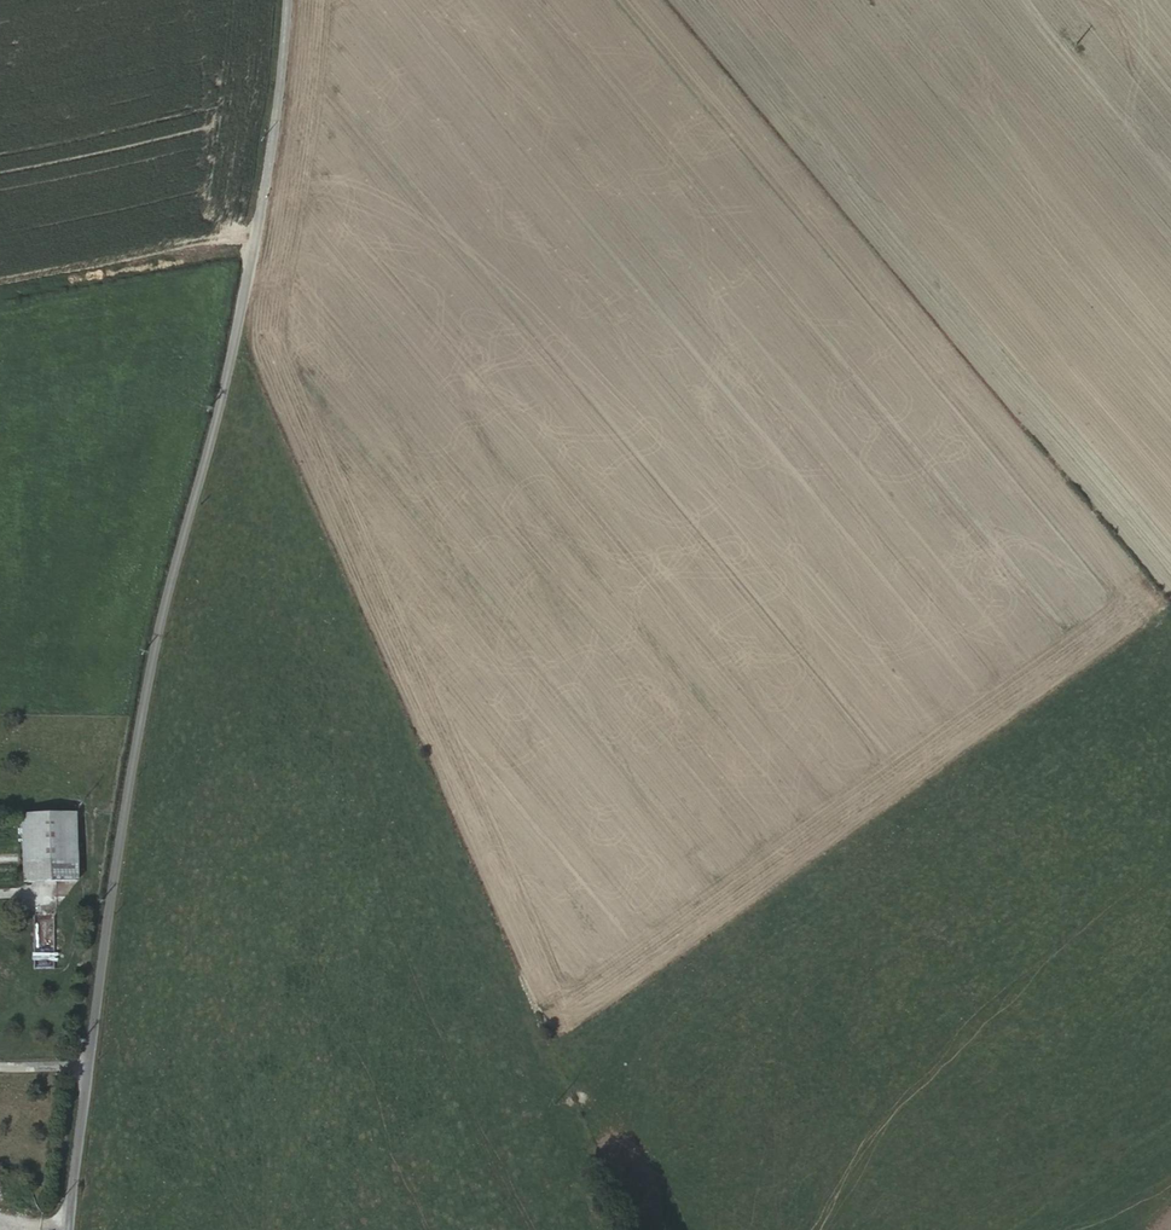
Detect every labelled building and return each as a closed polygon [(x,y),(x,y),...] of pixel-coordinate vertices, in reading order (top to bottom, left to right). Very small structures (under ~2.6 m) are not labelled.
[(22,881),(77,880),(74,812),(20,814),(22,881)]
